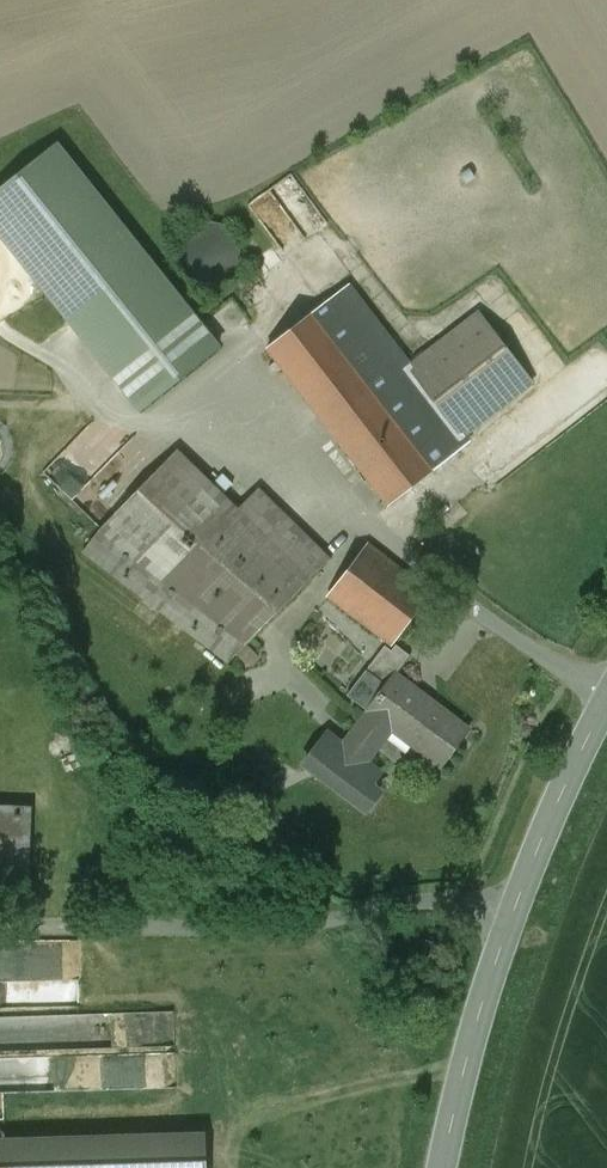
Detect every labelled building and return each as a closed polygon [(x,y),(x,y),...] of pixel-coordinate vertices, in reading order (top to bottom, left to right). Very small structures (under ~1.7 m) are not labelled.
[(0,190),(0,233),(28,267),(141,409),(219,347),(57,144),(0,190)] [(216,222),(210,222),(205,223),(200,224),(196,225),(193,227),(188,231),(185,235),(182,239),(180,243),(179,246),(179,249),(178,255),(179,261),(180,266),(182,270),(184,273),(187,277),(192,281),(196,284),(202,286),(211,287),(217,286),(221,285),(225,283),(230,281),(233,278),(236,275),(238,272),(240,268),(241,265),(242,262),(243,259),(243,254),(243,249),(242,245),(240,241),(238,236),(234,232),(232,230),(230,228),(226,226),(222,224),(216,222)] [(410,366),(347,285),(315,310),(437,467),(469,442),(463,434),(410,366)] [(437,467),(315,310),(267,347),(389,504),(437,467)] [(479,312),(410,366),(463,434),(532,381),(479,312)] [(76,442),(51,471),(79,495),(103,466),(76,442)] [(238,508),(177,449),(100,528),(116,545),(246,644),(310,578),(290,559),(311,539),(258,487),(238,508)] [(246,644),(116,545),(100,528),(80,549),(226,664),(246,644)] [(330,557),(311,539),(290,559),(310,578),(330,557)] [(432,591),(368,543),(328,595),(392,643),(432,591)] [(391,649),(385,644),(369,665),(389,680),(394,673),(395,674),(410,655),(395,644),(391,649)] [(395,674),(394,673),(389,680),(386,684),(366,669),(347,694),(369,711),(351,734),(373,750),(390,727),(442,766),(469,730),(395,674)] [(343,746),(327,734),(305,762),(357,802),(379,773),(364,762),(373,750),(351,734),(343,746)] [(0,807),(0,880),(29,882),(31,808),(0,807)] [(79,940),(61,939),(61,969),(78,969),(79,940)] [(8,1055),(1,1056),(0,1056),(0,1120),(4,1121),(11,1121),(16,1121),(21,1120),(25,1118),(30,1114),(34,1111),(39,1105),(41,1099),(42,1097),(43,1093),(43,1087),(43,1083),(42,1080),(41,1076),(39,1072),(38,1070),(35,1067),(33,1064),(30,1062),(27,1059),(23,1057),(18,1056),(13,1055),(8,1055)] [(202,1136),(62,1139),(0,1142),(0,1167),(203,1167),(202,1136)]
